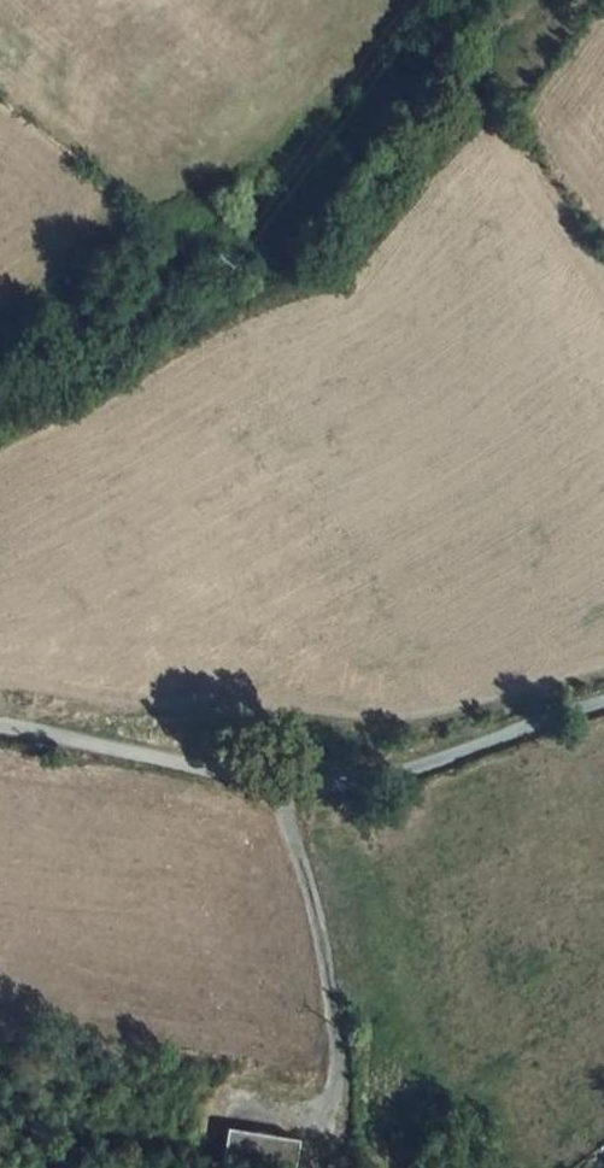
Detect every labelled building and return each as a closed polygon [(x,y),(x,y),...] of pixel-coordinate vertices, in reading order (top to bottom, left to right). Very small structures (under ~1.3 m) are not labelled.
[(235,1130),(229,1166),(238,1167),(298,1167),(303,1142),(235,1130)]
